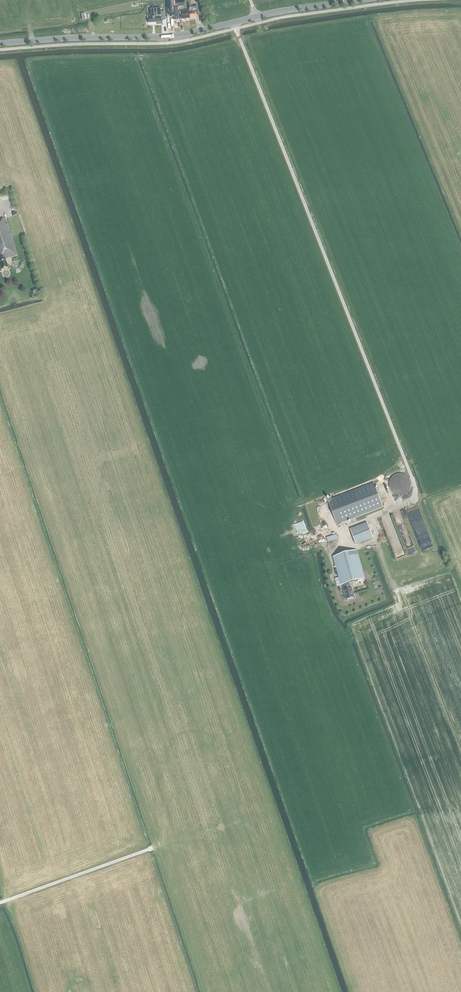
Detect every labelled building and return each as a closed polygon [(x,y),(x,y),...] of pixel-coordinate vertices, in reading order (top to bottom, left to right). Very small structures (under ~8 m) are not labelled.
[(189,10),(190,18),(196,17),(196,15),(198,14),(196,5),(188,6),(189,10)] [(178,19),(177,7),(174,8),(170,8),(170,14),(171,16),(173,16),(173,20),(178,19)] [(150,15),(147,15),(148,23),(157,23),(157,24),(162,24),(161,20),(166,20),(166,19),(165,19),(164,12),(160,12),(160,8),(149,9),(150,9),(150,13),(150,15)] [(190,18),(189,10),(179,11),(181,19),(190,18)] [(6,219),(0,221),(0,269),(0,271),(8,268),(5,260),(18,256),(6,219)] [(382,507),(373,483),(327,501),(336,525),(382,507)] [(391,515),(384,518),(389,531),(392,530),(391,528),(395,526),(391,515)] [(350,529),(351,532),(356,545),(373,538),(367,522),(350,529)] [(330,544),(329,542),(340,538),(339,534),(324,538),(326,545),(330,544)] [(356,550),(333,557),(336,571),(340,585),(342,585),(346,600),(352,598),(355,597),(352,587),(350,588),(349,583),(364,579),(356,550)]
